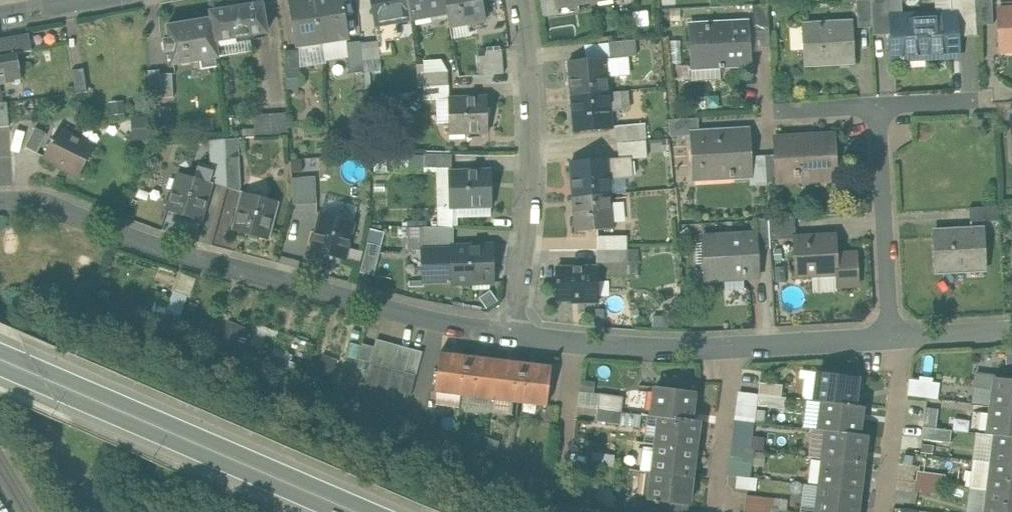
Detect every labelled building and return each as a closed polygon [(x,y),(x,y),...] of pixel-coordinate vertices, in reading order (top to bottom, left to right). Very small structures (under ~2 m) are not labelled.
[(297,45),(322,41),(316,0),(290,0),(297,45)] [(322,41),(348,37),(342,0),(316,0),(322,41)] [(375,24),(411,18),(408,0),(371,0),(375,24)] [(411,18),(447,11),(445,0),(408,0),(411,18)] [(447,11),(450,25),(486,19),(483,0),(445,0),(447,11)] [(858,27),(873,26),(872,0),(857,0),(858,27)] [(873,26),(874,35),(891,34),(891,17),(892,17),(891,0),(872,0),(873,26)] [(952,14),(957,14),(958,26),(977,25),(976,0),(951,0),(952,14)] [(977,25),(994,24),(992,0),(976,0),(977,25)] [(262,3),(212,12),(212,18),(217,45),(250,39),(249,34),(266,31),(262,3)] [(768,4),(752,5),(754,32),(769,32),(768,4)] [(998,9),(1000,49),(1011,49),(1011,8),(998,9)] [(918,16),(920,59),(928,59),(932,55),(946,55),(946,56),(959,55),(958,37),(958,26),(957,14),(952,14),(918,16)] [(920,59),(918,16),(892,17),(891,17),(891,34),(893,57),(902,57),(907,60),(920,59)] [(212,18),(167,25),(169,39),(164,40),(166,51),(171,51),(173,64),(219,57),(217,45),(212,18)] [(748,21),(692,24),(692,38),(689,38),(690,66),(693,66),(692,63),(709,62),(709,65),(719,65),(719,72),(723,72),(723,65),(750,63),(748,21)] [(853,22),(802,25),(804,64),(855,61),(853,22)] [(958,37),(978,36),(977,25),(958,26),(958,37)] [(16,52),(32,50),(30,34),(0,39),(0,55),(16,52)] [(634,39),(609,41),(610,58),(636,55),(634,39)] [(361,41),(347,42),(349,73),(363,72),(361,44),(361,41)] [(379,41),(361,44),(364,71),(382,69),(379,41)] [(502,48),(478,50),(480,75),(504,73),(502,48)] [(299,49),(284,50),(286,79),(300,78),(299,49)] [(4,71),(6,77),(20,75),(16,52),(0,55),(0,71),(4,71)] [(605,57),(569,61),(572,95),(609,92),(605,57)] [(84,67),(72,69),(76,93),(87,91),(84,67)] [(160,73),(160,69),(148,70),(150,98),(162,97),(160,73)] [(447,71),(424,72),(425,85),(448,83),(447,71)] [(172,73),(160,73),(162,97),(174,97),(172,73)] [(448,83),(425,85),(425,99),(448,98),(448,83)] [(609,92),(572,95),(576,130),(612,127),(610,111),(629,109),(627,90),(609,92)] [(488,96),(449,98),(450,132),(489,130),(488,96)] [(0,101),(0,126),(10,125),(7,101),(0,101)] [(289,131),(289,112),(255,113),(256,132),(289,131)] [(698,117),(669,119),(670,136),(693,135),(699,134),(699,132),(698,117)] [(645,123),(616,125),(617,142),(646,139),(645,123)] [(47,133),(35,126),(25,146),(37,152),(47,133)] [(94,145),(58,127),(44,156),(57,162),(56,165),(79,176),(94,145)] [(721,132),(721,131),(699,132),(699,134),(693,135),(695,178),(731,176),(731,178),(734,178),(734,176),(749,175),(751,175),(750,156),(748,129),(747,129),(747,131),(721,132)] [(833,135),(776,138),(776,154),(778,177),(781,177),(835,175),(833,135)] [(224,138),(209,139),(212,181),(227,186),(227,185),(224,138)] [(646,139),(617,142),(618,153),(647,151),(646,139)] [(619,157),(571,161),(574,196),(610,193),(609,178),(629,177),(628,158),(647,156),(647,151),(618,153),(619,157)] [(452,153),(425,153),(425,167),(453,167),(452,153)] [(776,154),(765,155),(767,185),(781,184),(781,177),(778,177),(776,154)] [(765,155),(750,156),(751,175),(749,175),(750,186),(767,185),(765,155)] [(240,156),(226,156),(228,186),(240,190),(241,183),(240,156)] [(490,169),(451,171),(453,205),(492,203),(490,169)] [(212,181),(179,171),(168,209),(201,219),(212,181)] [(316,176),(292,178),(293,204),(317,202),(316,176)] [(278,200),(244,192),(234,229),(268,238),(278,200)] [(610,193),(574,196),(577,231),(613,228),(610,193)] [(998,205),(971,207),(971,221),(999,219),(998,205)] [(355,221),(322,212),(312,250),(345,259),(355,221)] [(794,217),(768,218),(770,239),(794,238),(793,237),(795,236),(794,217)] [(768,218),(755,219),(756,235),(757,235),(758,249),(770,248),(770,239),(768,218)] [(424,226),(423,250),(454,248),(454,247),(454,227),(424,226)] [(985,229),(935,231),(937,271),(987,268),(985,229)] [(627,235),(597,236),(598,248),(627,247),(627,235)] [(756,235),(701,238),(704,277),(760,274),(758,249),(757,235),(756,235)] [(795,236),(793,237),(794,238),(795,275),(836,274),(837,286),(858,285),(857,253),(837,254),(836,235),(795,236)] [(360,271),(374,274),(382,246),(368,242),(360,271)] [(493,245),(454,247),(454,248),(455,279),(455,281),(494,279),(493,245)] [(627,261),(627,247),(598,248),(598,261),(627,261)] [(423,280),(455,279),(454,248),(423,250),(422,250),(423,280)] [(600,300),(599,266),(558,266),(559,299),(574,299),(574,301),(600,300)] [(175,289),(164,312),(175,316),(185,294),(175,289)] [(388,341),(377,338),(375,346),(370,361),(371,361),(382,364),(388,341)] [(400,344),(388,341),(382,364),(394,367),(393,367),(400,344)] [(375,346),(363,343),(359,358),(370,361),(375,346)] [(411,347),(400,344),(393,367),(394,367),(394,368),(405,371),(411,347)] [(423,350),(411,347),(405,371),(417,374),(423,350)] [(468,354),(440,351),(435,391),(463,394),(468,354)] [(496,358),(468,354),(463,394),(491,397),(496,358)] [(524,361),(496,358),(491,397),(519,401),(524,361)] [(382,364),(371,361),(370,361),(365,383),(411,395),(417,374),(405,371),(394,368),(394,367),(382,364)] [(552,365),(524,361),(519,401),(547,405),(552,365)] [(858,376),(818,371),(815,400),(822,401),(855,405),(858,376)] [(910,393),(940,396),(942,378),(911,376),(910,393)] [(995,377),(978,376),(976,399),(992,401),(992,406),(1011,408),(1011,379),(995,377)] [(783,384),(760,381),(759,393),(781,395),(783,384)] [(695,390),(655,385),(651,414),(659,415),(691,419),(695,390)] [(600,393),(597,420),(620,423),(624,396),(600,393)] [(781,395),(759,393),(758,404),(785,408),(786,396),(781,395)] [(855,405),(822,401),(819,428),(827,429),(859,433),(862,406),(855,405)] [(992,406),(988,433),(996,434),(1011,436),(1011,408),(992,406)] [(691,419),(659,415),(655,443),(696,448),(699,420),(691,419)] [(731,461),(749,463),(753,426),(735,424),(731,461)] [(952,429),(924,425),(922,438),(950,442),(952,429)] [(859,433),(827,429),(823,457),(864,462),(867,434),(859,433)] [(996,434),(992,462),(1011,464),(1011,436),(996,434)] [(696,448),(655,443),(652,470),(692,475),(696,448)] [(616,454),(593,451),(591,463),(615,466),(616,454)] [(864,462),(823,457),(820,485),(860,490),(864,462)] [(992,462),(976,460),(974,460),(971,487),(972,487),(972,488),(989,490),(1011,493),(1011,464),(992,462)] [(692,475),(652,470),(649,498),(664,500),(689,503),(692,475)] [(945,474),(918,470),(916,480),(944,484),(945,474)] [(738,475),(737,485),(758,487),(759,477),(738,475)] [(944,484),(916,480),(915,491),(943,494),(944,484)] [(820,485),(816,511),(857,511),(860,490),(820,485)] [(989,490),(986,511),(1011,511),(1011,493),(989,490)] [(774,497),(747,493),(745,503),(773,507),(774,497)] [(664,500),(662,511),(688,511),(689,503),(664,500)] [(745,503),(744,511),(772,511),(773,507),(745,503)]
